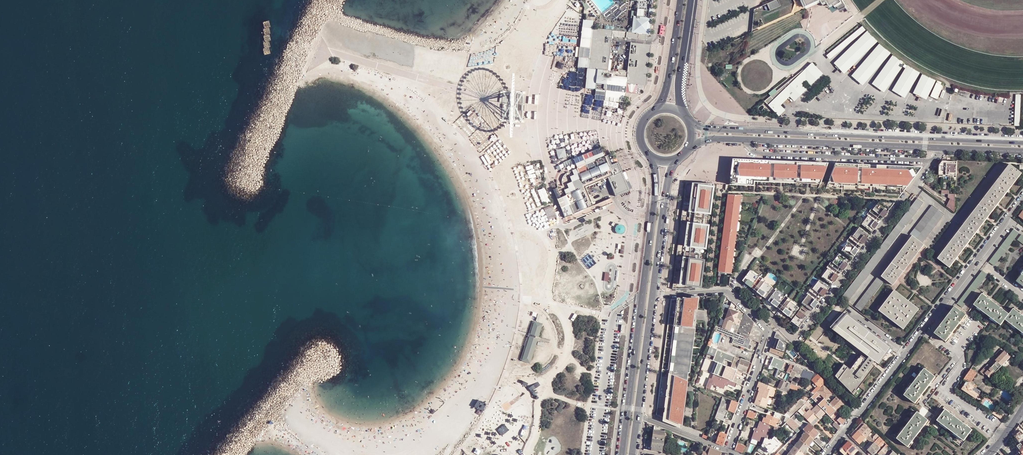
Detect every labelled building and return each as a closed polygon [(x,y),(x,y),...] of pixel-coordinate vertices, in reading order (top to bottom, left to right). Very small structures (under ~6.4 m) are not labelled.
[(767,4),(770,10),(793,0),(775,0),(767,4)] [(836,2),(834,3),(838,9),(844,7),(848,13),(851,11),(847,5),(844,0),(835,0),(836,2)] [(651,19),(633,17),(631,33),(649,35),(651,19)] [(612,31),(582,28),(577,68),(587,69),(580,116),(603,123),(622,126),(636,100),(646,85),(651,45),(630,43),(626,72),(608,70),(612,31)] [(867,30),(833,63),(844,74),(877,41),(867,30)] [(879,43),(851,76),(862,85),(891,53),(879,43)] [(423,67),(426,56),(421,54),(418,65),(423,67)] [(893,54),(872,84),(884,93),(905,63),(893,54)] [(455,65),(457,59),(448,56),(446,62),(451,63),(449,69),(460,73),(462,67),(455,65)] [(823,73),(812,62),(811,63),(816,68),(813,70),(819,77),(823,73)] [(816,68),(811,63),(784,89),(795,100),(806,90),(800,83),(805,78),(811,85),(819,77),(813,70),(816,68)] [(907,65),(892,90),(904,98),(920,72),(907,65)] [(922,74),(913,93),(926,99),(935,80),(922,74)] [(810,86),(811,85),(805,78),(800,83),(806,90),(807,89),(802,84),(805,81),(810,86)] [(794,101),(795,100),(784,89),(773,99),(784,111),(785,110),(781,105),(789,96),(794,101)] [(779,116),(784,111),(773,99),(768,105),(779,116)] [(561,170),(558,174),(556,178),(556,183),(557,187),(552,189),(565,223),(618,200),(630,195),(611,154),(604,157),(600,148),(564,163),(565,167),(561,170)] [(744,161),(732,160),(729,185),(750,186),(753,186),(818,189),(820,184),(821,180),(827,164),(810,163),(810,165),(807,165),(807,163),(784,162),(784,164),(781,164),(781,162),(757,161),(757,163),(754,162),(754,161),(744,161)] [(956,175),(957,161),(950,161),(947,161),(942,161),(939,165),(938,177),(941,177),(941,176),(941,175),(956,175)] [(921,168),(835,164),(826,189),(871,191),(871,193),(901,194),(921,168)] [(1005,171),(938,258),(950,267),(1021,172),(1010,164),(1005,171)] [(937,257),(938,258),(1005,171),(1003,170),(937,257)] [(693,183),(685,183),(672,290),(679,289),(700,288),(700,287),(701,276),(702,272),(703,261),(705,249),(706,239),(706,235),(707,226),(709,214),(710,203),(711,199),(712,190),(716,191),(717,184),(693,183)] [(950,198),(947,206),(954,211),(955,210),(955,194),(949,193),(949,194),(948,194),(948,197),(950,198)] [(739,195),(728,195),(727,201),(729,201),(728,203),(738,204),(739,195)] [(923,202),(917,198),(842,297),(848,301),(923,202)] [(870,217),(863,226),(872,232),(874,229),(879,224),(878,223),(882,217),(883,218),(887,212),(889,209),(881,202),(874,211),(871,209),(867,215),(870,217)] [(738,204),(728,203),(728,205),(727,205),(726,212),(737,213),(738,204)] [(912,235),(922,243),(944,214),(932,205),(910,234),(912,235)] [(726,212),(725,219),(727,219),(726,221),(736,222),(737,213),(726,212)] [(726,223),(724,223),(723,230),(735,232),(736,222),(726,221),(726,223)] [(858,250),(862,244),(863,245),(867,239),(869,236),(861,229),(854,237),(851,235),(847,241),(850,244),(843,252),(852,259),(854,256),(858,250)] [(1003,244),(1008,248),(1019,233),(1014,229),(1003,244)] [(723,230),(723,237),(724,237),(724,240),(734,241),(735,232),(723,230)] [(924,244),(922,243),(912,235),(881,276),(893,285),(924,244)] [(724,242),(722,242),(721,248),(733,250),(734,241),(724,240),(724,242)] [(994,266),(1006,251),(1000,247),(989,262),(994,266)] [(721,248),(720,255),(722,255),(722,258),(732,259),(733,250),(721,248)] [(829,270),(823,278),(831,285),(834,281),(834,282),(838,276),(837,275),(842,270),(843,271),(847,265),(847,264),(849,261),(840,255),(834,264),(831,261),(827,268),(829,270)] [(721,260),(720,259),(719,265),(721,265),(731,266),(732,259),(722,258),(721,260)] [(719,267),(718,273),(730,274),(731,266),(721,265),(720,267),(719,267)] [(971,286),(976,290),(987,275),(982,271),(971,286)] [(757,278),(749,272),(742,281),(745,283),(750,288),(751,287),(757,291),(756,292),(762,296),(765,298),(772,290),(763,283),(765,280),(759,276),(757,278)] [(883,282),(877,277),(855,306),(861,311),(883,282)] [(809,296),(803,305),(809,309),(811,311),(813,308),(814,308),(818,303),(817,302),(821,296),(822,297),(827,291),(826,291),(829,288),(820,281),(814,290),(811,288),(806,294),(809,296)] [(963,308),(974,293),(969,289),(957,304),(963,308)] [(918,309),(893,290),(878,310),(903,329),(918,309)] [(774,292),(767,300),(771,302),(770,303),(776,307),(777,306),(782,310),(782,311),(787,316),(788,315),(791,318),(797,309),(789,303),(791,300),(785,295),(783,298),(774,292)] [(1005,320),(1009,314),(983,294),(974,305),(1001,325),(1005,320)] [(698,298),(671,300),(670,301),(656,415),(664,418),(680,424),(681,416),(683,416),(688,373),(690,373),(695,328),(694,328),(698,298)] [(955,306),(935,333),(946,342),(966,315),(955,306)] [(729,308),(725,319),(735,322),(734,323),(736,324),(737,324),(738,320),(740,320),(742,314),(738,312),(729,308)] [(1009,314),(1005,320),(1022,333),(1022,316),(1014,308),(1009,314)] [(539,312),(531,309),(528,316),(536,318),(539,312)] [(801,313),(798,311),(792,320),(800,326),(807,317),(801,313)] [(848,315),(842,311),(830,327),(868,356),(871,352),(860,344),(856,341),(836,325),(841,318),(844,320),(848,315)] [(751,340),(759,343),(763,332),(745,313),(740,326),(738,325),(737,324),(736,324),(734,329),(733,332),(740,335),(751,340)] [(869,332),(848,315),(844,320),(841,318),(836,325),(856,341),(860,344),(869,332)] [(722,328),(729,331),(730,331),(731,328),(734,329),(736,324),(734,323),(735,322),(725,319),(722,328)] [(541,326),(533,323),(521,361),(530,363),(541,326)] [(773,348),(783,351),(787,342),(777,331),(776,332),(774,338),(777,339),(773,348)] [(869,332),(860,344),(871,352),(868,356),(876,362),(884,352),(885,353),(889,347),(869,332)] [(748,348),(751,340),(740,335),(738,339),(738,340),(734,338),(732,343),(748,349),(748,348)] [(710,347),(707,355),(714,358),(717,350),(710,347)] [(781,356),(782,352),(770,348),(769,352),(781,356)] [(713,361),(718,363),(722,364),(724,359),(732,363),(734,357),(717,350),(714,358),(713,361)] [(1004,351),(998,357),(996,360),(995,360),(989,365),(988,364),(981,372),(984,375),(985,374),(990,378),(1011,357),(1005,351),(1004,351)] [(885,353),(884,352),(876,362),(877,363),(885,353)] [(864,357),(861,355),(850,369),(851,370),(858,361),(860,362),(864,357)] [(781,371),(785,362),(774,357),(773,358),(768,356),(765,364),(780,370),(781,371)] [(730,368),(734,369),(736,370),(737,368),(746,372),(749,363),(734,357),(732,363),(730,368)] [(875,366),(864,357),(860,362),(858,361),(851,370),(850,369),(847,367),(838,379),(843,384),(845,382),(848,384),(846,387),(852,393),(855,389),(857,390),(875,366)] [(718,363),(713,374),(730,381),(734,369),(730,368),(722,364),(718,363)] [(844,364),(835,376),(838,379),(847,367),(844,364)] [(796,373),(801,375),(804,370),(794,366),(790,375),(794,376),(796,373)] [(925,368),(904,395),(915,404),(936,377),(925,368)] [(972,378),(973,379),(977,373),(973,370),(971,369),(967,375),(972,378)] [(801,375),(811,379),(814,374),(804,370),(801,375)] [(710,379),(706,387),(710,389),(712,384),(717,386),(719,387),(724,389),(725,385),(735,389),(737,383),(730,381),(713,374),(712,379),(710,379)] [(818,386),(822,383),(824,380),(818,374),(812,380),(818,386)] [(964,380),(967,382),(969,383),(972,378),(967,375),(964,380)] [(785,386),(794,390),(796,387),(795,387),(791,385),(786,383),(781,381),(778,387),(783,390),(785,386)] [(774,397),(777,390),(765,385),(759,382),(757,387),(759,388),(758,391),(759,391),(756,400),(767,404),(768,399),(770,396),(774,397)] [(972,390),(974,387),(973,386),(969,383),(967,382),(962,389),(977,399),(980,395),(972,390)] [(810,393),(814,395),(817,392),(823,385),(822,383),(818,386),(816,388),(815,388),(810,393)] [(823,385),(817,392),(819,394),(828,402),(829,404),(832,401),(828,398),(832,394),(823,385)] [(814,395),(811,398),(812,400),(819,394),(817,392),(814,395)] [(832,401),(829,404),(830,405),(836,411),(837,411),(844,404),(836,397),(832,401)] [(770,400),(768,399),(767,404),(756,400),(754,404),(767,408),(770,400)] [(792,417),(794,415),(798,411),(804,405),(806,402),(801,400),(800,400),(784,416),(790,419),(791,418),(792,417)] [(733,410),(735,411),(738,403),(731,401),(730,405),(728,411),(732,413),(733,410)] [(806,402),(804,405),(806,407),(809,410),(813,406),(807,401),(806,402)] [(726,415),(726,414),(728,411),(730,405),(725,404),(724,408),(720,407),(718,413),(726,415)] [(804,405),(798,411),(804,416),(807,413),(803,409),(806,407),(804,405)] [(836,411),(830,405),(824,410),(831,416),(836,411)] [(819,419),(825,413),(817,406),(811,412),(819,419)] [(946,409),(937,421),(964,441),(972,430),(946,409)] [(807,413),(804,416),(811,423),(815,420),(817,422),(819,419),(811,412),(810,410),(807,413)] [(756,414),(749,411),(747,417),(754,419),(756,414)] [(993,414),(1001,419),(1004,414),(999,411),(997,414),(995,412),(993,414)] [(724,421),(725,418),(726,415),(718,413),(717,412),(715,418),(724,421)] [(929,421),(918,412),(897,439),(908,447),(929,421)] [(780,421),(782,415),(775,413),(773,417),(767,415),(766,418),(764,418),(762,422),(770,425),(775,427),(776,424),(777,424),(779,420),(780,421)] [(838,423),(842,426),(844,423),(846,421),(839,414),(837,417),(840,421),(838,423)] [(799,426),(800,427),(803,425),(803,424),(797,418),(794,415),(792,417),(791,418),(794,421),(795,420),(800,424),(799,426)] [(680,424),(664,418),(663,421),(681,429),(683,416),(681,416),(680,424)] [(794,431),(795,430),(799,426),(794,421),(791,418),(790,419),(786,423),(794,431)] [(770,425),(762,422),(760,421),(757,429),(756,432),(754,431),(754,432),(752,439),(763,443),(763,444),(765,446),(772,453),(781,445),(773,438),(771,440),(770,439),(769,441),(767,438),(768,435),(766,435),(770,425)] [(802,429),(806,433),(813,439),(819,433),(809,424),(805,428),(803,425),(800,427),(802,429)] [(873,444),(874,443),(872,440),(867,436),(871,431),(864,424),(858,430),(866,437),(867,439),(870,441),(873,444)] [(654,425),(652,438),(663,440),(665,429),(654,425)] [(864,439),(866,437),(858,430),(852,436),(852,437),(859,444),(864,439)] [(1019,431),(1014,435),(1014,436),(1019,443),(1022,440),(1022,433),(1021,430),(1019,431)] [(800,440),(808,447),(813,440),(813,439),(806,433),(803,437),(800,440)] [(723,446),(726,436),(719,434),(716,443),(723,446)] [(880,444),(883,440),(880,437),(874,443),(877,446),(880,444)] [(663,440),(652,438),(651,450),(662,452),(663,440)] [(798,443),(795,447),(803,453),(808,447),(800,440),(798,443)] [(1019,443),(1017,445),(1018,448),(1013,452),(1016,454),(1021,451),(1020,450),(1022,447),(1022,446),(1022,440),(1019,443)] [(840,451),(844,454),(847,454),(846,454),(848,453),(850,454),(852,453),(856,448),(849,441),(840,451)] [(735,451),(743,454),(746,446),(738,443),(735,451)] [(867,450),(873,454),(880,448),(877,446),(874,443),(873,444),(869,449),(867,450)] [(792,454),(802,454),(803,453),(795,447),(790,453),(792,454)]
